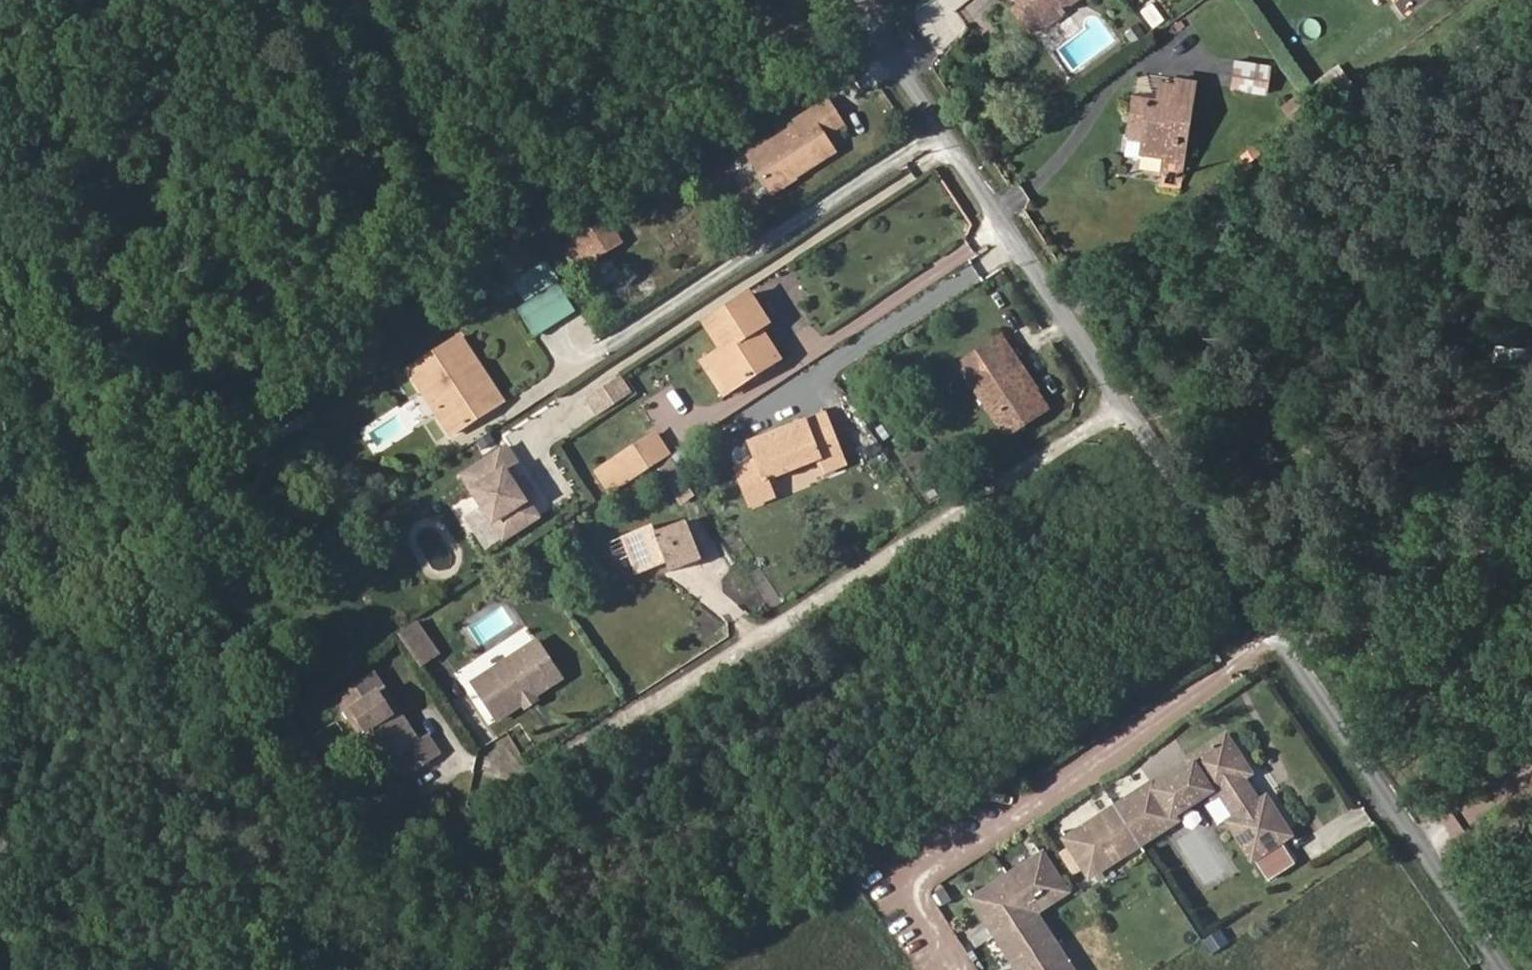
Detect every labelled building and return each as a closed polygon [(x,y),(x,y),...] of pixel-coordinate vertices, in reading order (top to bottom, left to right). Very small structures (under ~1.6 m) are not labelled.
[(1017,7),(1029,22),(1059,0),(1025,0),(1017,7)] [(1231,86),(1269,94),(1276,64),(1237,56),(1231,86)] [(1141,74),(1138,89),(1157,94),(1161,79),(1141,74)] [(1174,150),(1193,152),(1200,79),(1180,76),(1179,80),(1178,98),(1161,97),(1138,95),(1135,126),(1151,128),(1150,149),(1174,150)] [(1178,98),(1179,80),(1163,78),(1161,97),(1178,98)] [(826,120),(843,108),(830,90),(754,147),(771,174),(791,159),(798,165),(836,137),(830,127),(826,120)] [(1292,117),(1307,105),(1298,94),(1283,105),(1292,117)] [(848,116),(843,108),(826,120),(830,127),(848,116)] [(1133,147),(1150,149),(1151,128),(1135,126),(1133,147)] [(1190,184),(1193,152),(1174,150),(1172,182),(1190,184)] [(791,159),(771,174),(776,181),(798,165),(791,159)] [(610,211),(584,229),(598,250),(624,232),(610,211)] [(528,297),(557,281),(549,265),(519,281),(528,297)] [(558,281),(518,309),(537,337),(578,309),(558,281)] [(733,391),(774,362),(751,327),(765,319),(748,296),(703,326),(721,353),(711,359),(733,391)] [(465,420),(503,394),(495,384),(504,377),(471,329),(424,359),(465,420)] [(1495,358),(1522,359),(1522,346),(1495,345),(1495,358)] [(963,368),(1009,435),(1046,411),(1001,346),(963,368)] [(495,384),(503,394),(512,388),(504,377),(495,384)] [(629,394),(619,379),(583,402),(593,417),(629,394)] [(832,415),(811,423),(816,437),(838,429),(832,415)] [(816,437),(811,423),(757,445),(763,460),(742,469),(758,509),(780,500),(774,486),(824,465),(829,475),(852,465),(838,429),(816,437)] [(507,444),(466,471),(506,534),(542,510),(529,491),(526,493),(517,480),(519,478),(510,464),(517,459),(507,444)] [(653,472),(672,460),(661,444),(607,481),(617,496),(653,472)] [(519,478),(517,480),(526,493),(529,491),(536,486),(527,473),(519,478)] [(623,537),(639,573),(668,561),(670,567),(696,558),(681,520),(655,530),(653,524),(623,537)] [(425,668),(444,654),(420,620),(400,634),(425,668)] [(575,676),(552,639),(488,682),(511,718),(575,676)] [(352,699),(381,740),(394,745),(403,758),(412,758),(421,753),(432,768),(456,750),(445,735),(436,740),(424,722),(415,723),(407,712),(413,707),(389,673),(352,699)] [(1227,736),(1192,759),(1214,795),(1222,790),(1239,816),(1232,821),(1254,857),(1290,834),(1267,798),(1259,803),(1242,777),(1250,772),(1227,736)] [(421,753),(412,758),(422,774),(432,768),(421,753)] [(1105,814),(1068,838),(1091,873),(1128,850),(1121,840),(1134,835),(1139,843),(1176,819),(1154,783),(1117,807),(1122,815),(1110,822),(1105,814)] [(1117,807),(1105,814),(1110,822),(1122,815),(1117,807)] [(1134,835),(1123,842),(1128,850),(1139,843),(1134,835)] [(1043,854),(976,898),(1022,969),(1072,969),(1033,910),(1066,889),(1043,854)] [(1221,929),(1204,938),(1213,954),(1230,944),(1221,929)]
